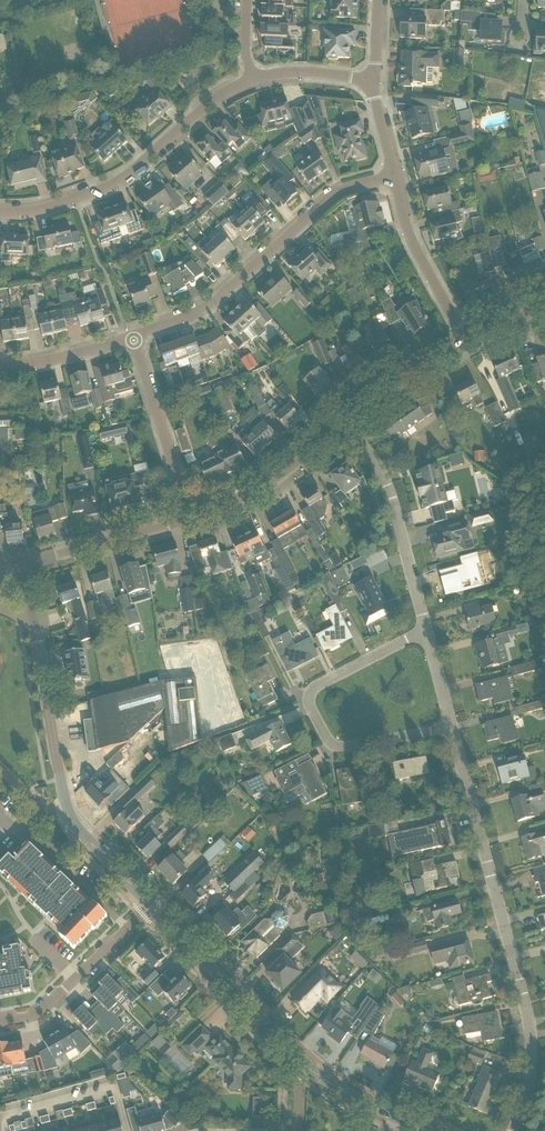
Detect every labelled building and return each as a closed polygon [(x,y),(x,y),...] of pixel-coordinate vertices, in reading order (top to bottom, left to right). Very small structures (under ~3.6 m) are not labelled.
[(331,17),(356,18),(356,0),(331,0),(331,17)] [(287,7),(292,7),(261,6),(263,6),(263,9),(258,11),(260,19),(260,18),(267,19),(267,25),(261,25),(297,27),(296,22),(294,16),(289,15),(287,7)] [(443,26),(444,11),(424,10),(424,19),(402,18),(401,22),(400,24),(400,29),(401,30),(401,38),(426,39),(427,25),(443,26)] [(480,13),(462,11),(461,21),(461,22),(471,22),(471,31),(481,31),(481,43),(491,43),(491,45),(504,46),(505,33),(501,33),(502,27),(497,27),(497,23),(480,22),(480,14),(480,13)] [(297,27),(261,25),(261,26),(262,26),(262,29),(257,30),(262,49),(278,49),(279,51),(280,51),(281,52),(282,52),(284,52),(285,52),(286,52),(287,51),(288,51),(289,50),(290,49),(291,47),(291,46),(291,45),(291,44),(291,42),(290,41),(289,40),(288,39),(287,38),(288,27),(297,27)] [(355,46),(355,31),(325,30),(324,47),(327,47),(326,57),(328,57),(328,59),(338,60),(338,58),(349,58),(350,46),(355,46)] [(537,33),(536,42),(535,42),(534,54),(544,55),(544,53),(544,34),(537,33)] [(463,72),(464,50),(454,49),(453,72),(463,72)] [(439,54),(413,53),(402,52),(402,65),(400,65),(399,75),(397,76),(397,82),(399,84),(399,86),(411,87),(422,88),(422,85),(427,85),(427,83),(433,83),(433,68),(439,68),(439,54)] [(11,75),(3,77),(6,87),(14,85),(11,75)] [(152,89),(159,83),(158,81),(153,75),(146,81),(152,89)] [(171,108),(164,99),(156,90),(134,109),(148,125),(163,112),(164,114),(171,108)] [(91,106),(98,99),(92,91),(68,97),(74,119),(74,120),(75,120),(76,120),(76,116),(89,104),(91,106)] [(415,111),(404,114),(406,123),(410,122),(411,127),(410,127),(412,139),(423,136),(433,134),(430,122),(436,121),(432,106),(436,107),(436,103),(437,98),(423,96),(412,95),(411,105),(413,105),(415,111)] [(289,110),(288,108),(286,97),(275,100),(275,102),(261,106),(263,115),(258,116),(261,128),(285,122),(292,121),(289,110)] [(454,99),(454,110),(466,110),(466,98),(454,99)] [(300,121),(294,124),(299,136),(313,125),(316,123),(311,113),(307,102),(295,108),(300,121)] [(310,107),(315,120),(324,118),(321,105),(310,107)] [(533,105),(544,148),(544,108),(533,105)] [(472,125),(473,118),(471,110),(457,113),(462,134),(445,138),(448,148),(475,140),(472,125)] [(75,120),(74,120),(74,119),(64,122),(70,141),(80,136),(75,120)] [(359,134),(363,132),(361,120),(339,126),(341,134),(334,136),(338,151),(343,150),(345,161),(354,159),(354,161),(366,158),(363,146),(362,146),(359,134)] [(127,141),(120,133),(110,122),(100,130),(104,135),(90,147),(104,162),(127,141)] [(225,122),(214,132),(220,139),(222,142),(226,147),(227,146),(232,143),(238,150),(251,138),(247,134),(240,126),(233,131),(231,129),(225,122)] [(313,143),(322,136),(313,125),(299,136),(298,136),(303,145),(311,140),(313,143)] [(37,136),(30,138),(32,146),(39,144),(37,136)] [(209,137),(197,147),(204,155),(210,162),(216,169),(222,163),(233,154),(227,146),(226,147),(222,142),(217,146),(215,144),(209,137)] [(61,154),(52,157),(56,167),(59,178),(75,173),(74,170),(84,167),(76,145),(60,151),(61,154)] [(420,180),(450,172),(444,148),(424,153),(425,156),(415,159),(420,180)] [(538,165),(544,163),(544,157),(543,151),(534,153),(538,165)] [(264,152),(258,158),(261,162),(267,157),(264,152)] [(328,169),(322,160),(317,152),(296,167),(308,184),(328,169)] [(273,154),(264,162),(275,175),(281,182),(271,191),(277,197),(284,206),(286,204),(288,205),(292,201),(291,199),(298,194),(296,193),(288,184),(294,178),(273,154)] [(181,164),(170,173),(178,181),(182,186),(177,191),(183,198),(188,193),(185,189),(182,186),(189,180),(191,183),(201,175),(198,171),(200,169),(195,164),(187,155),(180,162),(181,164)] [(47,182),(42,160),(41,156),(9,163),(10,167),(7,168),(12,186),(14,186),(15,190),(47,182)] [(239,184),(249,174),(239,163),(229,173),(239,184)] [(532,192),(544,188),(540,172),(527,175),(532,192)] [(452,180),(444,181),(445,188),(453,186),(452,180)] [(169,197),(162,188),(158,182),(148,189),(149,191),(139,199),(153,218),(168,206),(173,212),(183,204),(175,193),(169,197)] [(233,188),(228,192),(219,182),(203,196),(211,205),(212,206),(224,196),(224,197),(233,189),(233,188)] [(458,202),(450,204),(447,188),(433,191),(434,194),(424,196),(427,211),(434,209),(435,215),(434,216),(459,210),(458,202)] [(239,210),(237,211),(242,217),(256,233),(261,228),(261,227),(265,223),(260,217),(270,208),(271,209),(271,210),(272,209),(260,196),(259,195),(254,199),(247,205),(243,209),(239,210)] [(360,231),(344,235),(347,245),(365,240),(381,236),(380,235),(379,229),(378,227),(384,225),(378,202),(354,208),(355,212),(359,226),(360,231)] [(127,203),(112,209),(119,228),(126,225),(129,234),(143,230),(141,224),(137,214),(131,216),(130,212),(127,203)] [(208,205),(198,214),(200,217),(212,206),(211,205),(209,207),(208,205)] [(122,237),(119,228),(112,209),(97,214),(102,226),(95,228),(101,244),(122,237)] [(457,223),(462,221),(459,210),(434,216),(442,214),(444,222),(441,222),(441,221),(440,221),(441,224),(431,226),(435,241),(443,239),(446,245),(463,237),(457,223)] [(251,237),(256,233),(242,217),(232,225),(226,218),(220,223),(233,237),(238,232),(245,240),(250,236),(251,237)] [(528,234),(540,230),(537,221),(525,225),(528,234)] [(228,241),(233,237),(220,223),(215,228),(221,235),(212,243),(226,259),(232,254),(231,253),(235,249),(228,241)] [(69,225),(43,231),(45,239),(48,250),(73,244),(74,250),(83,248),(84,248),(78,232),(71,234),(69,225)] [(12,234),(3,234),(2,244),(0,244),(0,262),(10,262),(10,255),(28,255),(29,237),(12,237),(12,234)] [(226,259),(212,243),(207,238),(206,237),(197,246),(199,248),(194,253),(198,257),(197,257),(204,265),(204,264),(203,263),(208,259),(216,267),(220,263),(221,264),(226,259)] [(499,237),(487,240),(490,252),(490,253),(492,259),(494,269),(502,266),(506,275),(508,274),(510,279),(515,290),(530,283),(524,268),(522,261),(521,257),(509,262),(499,237)] [(544,250),(544,247),(542,237),(533,240),(536,252),(544,250)] [(145,248),(155,245),(152,239),(143,242),(145,248)] [(319,250),(312,256),(307,250),(297,258),(296,257),(288,264),(303,281),(315,270),(321,276),(332,266),(319,250)] [(483,254),(481,254),(485,273),(494,271),(494,269),(492,259),(490,253),(490,252),(483,254)] [(148,276),(157,273),(150,253),(142,255),(148,276)] [(542,265),(537,255),(522,261),(524,268),(530,283),(544,277),(544,273),(542,265)] [(198,269),(204,265),(197,257),(186,268),(183,264),(182,263),(181,263),(179,263),(178,263),(177,264),(177,265),(177,266),(177,267),(177,268),(179,272),(164,277),(167,285),(170,284),(174,295),(186,291),(185,286),(190,284),(190,285),(191,285),(192,286),(193,286),(194,286),(195,285),(195,284),(196,284),(196,283),(196,282),(203,275),(198,269)] [(47,271),(43,272),(45,281),(53,279),(52,274),(47,271)] [(292,290),(285,282),(278,273),(271,280),(272,281),(259,293),(262,296),(261,296),(272,308),(292,290)] [(409,285),(414,282),(412,277),(406,280),(409,285)] [(477,306),(494,298),(485,277),(477,280),(479,286),(470,289),(477,306)] [(149,298),(156,296),(150,279),(138,283),(139,286),(129,289),(136,308),(145,305),(146,308),(152,306),(149,298)] [(306,308),(312,302),(300,288),(293,293),(306,308)] [(96,291),(84,294),(85,297),(87,304),(93,323),(105,319),(101,307),(107,305),(102,289),(96,291)] [(65,295),(64,290),(59,292),(60,296),(59,296),(61,304),(55,306),(57,311),(50,313),(55,333),(67,330),(66,323),(72,322),(65,295)] [(85,297),(76,299),(74,292),(65,295),(72,322),(79,320),(81,327),(93,323),(87,304),(85,297)] [(425,313),(430,310),(422,295),(417,298),(425,313)] [(32,319),(32,315),(30,305),(29,299),(22,300),(25,316),(28,316),(28,319),(32,319)] [(425,315),(422,309),(417,302),(407,309),(403,302),(395,307),(390,300),(382,304),(384,309),(389,325),(401,318),(408,331),(411,329),(414,335),(419,333),(420,334),(429,329),(428,327),(430,326),(427,322),(428,321),(427,319),(426,319),(424,315),(425,315)] [(261,306),(256,311),(247,301),(236,311),(249,326),(256,320),(263,329),(273,320),(261,306)] [(37,307),(36,307),(36,304),(30,305),(32,315),(38,314),(37,307)] [(381,330),(389,325),(384,309),(371,313),(377,329),(372,331),(378,341),(371,346),(379,359),(382,357),(384,358),(385,357),(385,355),(393,350),(381,330)] [(236,311),(224,321),(229,328),(233,332),(228,336),(234,343),(235,344),(240,349),(250,340),(251,341),(258,336),(249,326),(236,311)] [(55,333),(50,313),(39,315),(41,329),(43,336),(55,333)] [(29,339),(28,331),(25,318),(13,320),(16,340),(29,339)] [(4,342),(16,340),(13,320),(1,322),(4,342)] [(231,346),(224,337),(218,328),(207,335),(217,356),(231,346)] [(202,360),(217,356),(207,335),(195,339),(200,355),(202,360)] [(200,355),(195,339),(194,337),(183,341),(189,359),(200,355)] [(333,363),(328,352),(323,340),(312,345),(322,367),(333,363)] [(178,363),(189,359),(183,341),(171,345),(178,363)] [(358,356),(357,356),(350,344),(343,349),(350,361),(344,364),(352,376),(365,367),(358,356)] [(167,366),(178,363),(171,345),(160,349),(164,362),(160,364),(163,371),(168,369),(167,366)] [(339,360),(335,349),(328,352),(333,363),(337,371),(344,368),(339,360)] [(536,359),(533,349),(525,351),(530,367),(529,367),(534,383),(542,381),(543,385),(544,384),(544,356),(536,359)] [(503,356),(492,361),(500,379),(496,381),(501,391),(505,398),(511,412),(521,407),(506,377),(520,370),(517,363),(512,352),(509,351),(504,353),(503,356)] [(127,371),(122,372),(120,364),(109,367),(108,364),(100,366),(103,378),(97,379),(104,403),(112,401),(116,400),(112,386),(115,385),(116,390),(119,392),(132,388),(133,385),(130,372),(127,371)] [(318,401),(334,387),(319,369),(304,381),(315,394),(313,396),(318,401)] [(93,391),(88,373),(71,377),(76,396),(77,396),(77,398),(72,400),(74,408),(87,404),(85,394),(91,392),(96,410),(104,408),(100,390),(93,391)] [(198,386),(209,382),(206,374),(201,375),(203,378),(196,380),(198,386)] [(57,380),(40,384),(43,395),(44,403),(60,400),(61,400),(60,391),(59,390),(57,380)] [(484,403),(478,391),(473,381),(455,390),(462,405),(473,399),(477,407),(484,403)] [(174,394),(187,390),(184,382),(171,387),(174,394)] [(265,405),(256,385),(250,388),(249,391),(257,409),(265,405)] [(285,401),(292,396),(283,385),(277,390),(285,401)] [(195,398),(212,392),(210,386),(193,392),(195,398)] [(225,413),(234,410),(223,387),(215,391),(225,413)] [(391,442),(433,413),(422,398),(380,427),(391,442)] [(272,399),(267,404),(272,409),(270,411),(276,417),(286,429),(287,428),(289,428),(292,425),(292,424),(300,417),(289,406),(283,411),(277,404),(272,399)] [(64,416),(72,414),(69,401),(60,402),(64,416)] [(504,415),(497,402),(485,408),(495,427),(507,422),(504,415)] [(254,408),(245,416),(248,426),(265,446),(266,447),(276,437),(269,429),(261,420),(258,416),(257,412),(256,412),(254,408)] [(224,413),(218,416),(224,429),(230,426),(224,413)] [(8,429),(8,428),(13,428),(12,416),(0,416),(0,429),(8,429)] [(126,424),(99,430),(101,440),(128,434),(126,424)] [(248,426),(237,436),(247,448),(255,456),(266,447),(265,446),(248,426)] [(0,429),(0,447),(9,447),(8,429),(0,429)] [(15,440),(36,439),(36,429),(15,430),(15,440)] [(182,454),(191,451),(184,429),(175,431),(182,454)] [(87,432),(77,435),(84,469),(95,467),(89,441),(87,432)] [(215,448),(219,446),(214,435),(207,439),(215,455),(216,458),(225,476),(225,477),(234,473),(233,471),(245,465),(236,446),(224,452),(223,451),(218,453),(215,448)] [(39,465),(49,465),(48,453),(38,454),(39,465)] [(215,458),(208,462),(205,454),(195,458),(208,484),(225,476),(216,458),(215,455),(214,455),(215,458)] [(356,473),(354,474),(347,465),(344,467),(343,466),(337,470),(338,471),(331,476),(341,490),(337,493),(335,489),(328,494),(340,512),(347,507),(344,502),(348,499),(345,495),(359,485),(362,490),(367,486),(363,477),(359,479),(356,473)] [(423,502),(424,506),(424,505),(425,508),(443,504),(444,507),(446,513),(449,513),(455,511),(453,503),(453,501),(447,503),(438,468),(416,474),(417,477),(416,477),(417,481),(418,481),(418,480),(418,481),(419,484),(418,484),(419,488),(421,498),(422,498),(423,498),(423,500),(423,501),(423,502)] [(133,482),(107,489),(110,503),(111,506),(112,510),(122,508),(129,507),(128,506),(138,504),(136,494),(140,493),(141,494),(151,492),(147,473),(136,475),(138,482),(133,483),(133,482)] [(327,505),(321,496),(315,487),(302,496),(314,514),(307,520),(312,528),(318,537),(326,532),(319,520),(325,516),(327,505)] [(99,513),(96,502),(93,488),(68,493),(73,513),(84,510),(85,512),(90,511),(91,515),(99,513)] [(68,517),(65,507),(64,502),(31,513),(39,539),(56,534),(53,522),(68,517)] [(472,527),(494,521),(491,510),(469,515),(472,527)] [(13,524),(11,512),(1,513),(0,514),(0,532),(7,531),(8,544),(24,543),(21,523),(13,524)] [(293,512),(282,518),(295,540),(302,536),(301,535),(307,531),(303,525),(301,526),(299,521),(293,512)] [(282,518),(270,525),(275,534),(278,539),(284,549),(289,546),(288,544),(295,540),(282,518)] [(442,538),(433,540),(438,557),(464,550),(462,541),(471,539),(466,522),(440,529),(442,538)] [(257,531),(245,537),(251,552),(254,558),(257,565),(271,559),(265,545),(264,546),(263,546),(261,541),(257,531)] [(245,537),(232,542),(237,552),(242,564),(248,561),(245,555),(251,552),(245,537)] [(227,551),(221,553),(216,539),(198,545),(203,560),(208,559),(213,575),(233,569),(227,551)] [(319,540),(312,544),(330,572),(336,568),(337,568),(319,540)] [(180,561),(178,553),(175,543),(153,548),(158,567),(167,565),(167,574),(168,574),(169,580),(180,579),(180,572),(182,572),(181,561),(180,561)] [(284,550),(277,554),(282,564),(288,575),(295,572),(284,550)] [(364,555),(357,558),(360,565),(367,562),(364,555)] [(447,594),(484,584),(476,558),(465,561),(466,566),(441,572),(441,573),(443,573),(445,579),(448,578),(451,592),(447,593),(447,594)] [(138,564),(121,570),(129,595),(150,589),(152,597),(152,599),(153,598),(150,584),(148,577),(146,566),(139,568),(138,564)] [(288,575),(282,564),(274,569),(286,593),(295,588),(288,575)] [(337,588),(349,582),(343,568),(330,574),(337,588)] [(115,598),(111,585),(107,574),(91,579),(96,595),(104,593),(107,606),(121,602),(119,597),(115,598)] [(257,608),(270,604),(260,574),(247,579),(257,608)] [(337,588),(330,574),(321,578),(333,602),(329,604),(331,608),(326,610),(334,626),(316,635),(325,651),(329,649),(329,650),(348,640),(345,633),(348,631),(339,614),(347,610),(337,588)] [(362,583),(354,587),(357,594),(359,593),(364,602),(362,603),(366,611),(361,614),(361,616),(366,626),(392,613),(387,603),(385,604),(372,578),(362,583)] [(75,584),(58,589),(63,604),(67,603),(71,613),(74,611),(76,615),(73,616),(76,625),(81,642),(90,639),(85,622),(87,622),(75,584)] [(185,613),(195,611),(192,595),(191,588),(181,590),(185,613)] [(195,594),(192,595),(195,611),(205,609),(204,600),(196,601),(195,594)] [(136,609),(132,610),(127,595),(119,597),(121,602),(128,627),(140,623),(136,609)] [(248,614),(256,611),(252,599),(245,601),(248,614)] [(100,616),(95,602),(87,604),(91,618),(100,616)] [(493,605),(480,608),(479,602),(464,606),(471,629),(478,627),(478,628),(497,624),(493,605)] [(264,618),(270,615),(266,606),(251,614),(258,627),(267,623),(264,618)] [(523,624),(516,626),(518,634),(525,633),(523,624)] [(510,637),(518,634),(516,626),(495,631),(497,639),(475,645),(477,655),(480,655),(483,667),(490,665),(490,667),(499,665),(495,647),(511,643),(510,637)] [(289,633),(273,641),(277,649),(283,661),(288,671),(318,656),(313,646),(309,639),(295,645),(293,641),(289,633)] [(260,657),(268,653),(263,641),(255,645),(260,657)] [(65,653),(67,664),(68,670),(70,680),(69,680),(69,681),(88,678),(88,677),(88,678),(83,651),(84,651),(84,650),(65,653)] [(196,678),(170,680),(168,661),(160,662),(162,682),(91,701),(93,720),(84,721),(89,752),(98,751),(108,748),(128,742),(165,708),(169,752),(202,740),(196,678)] [(534,670),(532,662),(517,666),(520,674),(534,670)] [(274,679),(269,669),(267,665),(246,676),(259,701),(259,700),(263,707),(276,700),(273,696),(274,695),(273,693),(271,694),(266,682),(274,679)] [(487,683),(476,686),(480,701),(493,697),(495,704),(506,701),(512,699),(510,692),(506,678),(487,683)] [(540,701),(525,705),(527,712),(542,709),(542,707),(540,701)] [(504,743),(518,739),(513,716),(486,723),(488,729),(485,730),(488,740),(499,738),(498,735),(501,734),(504,743)] [(282,727),(277,731),(274,726),(246,740),(251,751),(270,741),(276,753),(291,745),(282,727)] [(223,752),(237,747),(232,734),(218,739),(223,752)] [(118,752),(105,764),(112,771),(124,759),(118,752)] [(507,760),(496,763),(499,775),(502,774),(503,776),(502,777),(504,784),(515,781),(521,779),(522,783),(537,779),(534,767),(528,769),(524,756),(507,760)] [(435,771),(428,773),(425,758),(405,761),(404,761),(393,763),(397,780),(412,778),(413,783),(424,782),(425,788),(438,786),(435,771)] [(296,761),(274,772),(276,776),(277,778),(275,779),(284,795),(302,786),(303,785),(308,795),(309,797),(312,802),(313,801),(323,796),(327,794),(327,793),(322,784),(323,784),(311,760),(299,767),(296,761)] [(365,802),(361,778),(359,768),(337,771),(343,805),(365,802)] [(248,796),(267,786),(261,774),(242,783),(248,796)] [(98,783),(87,794),(99,807),(106,801),(111,806),(130,789),(123,782),(118,788),(106,776),(99,783),(98,783)] [(121,816),(114,823),(126,835),(137,824),(137,823),(145,816),(134,804),(147,792),(141,786),(120,806),(126,811),(121,816)] [(512,800),(518,821),(529,818),(535,817),(532,805),(544,801),(544,799),(543,792),(543,791),(530,795),(523,797),(512,800)] [(18,821),(22,816),(14,809),(9,813),(18,821)] [(370,825),(378,824),(376,812),(368,813),(370,825)] [(143,842),(137,847),(148,858),(156,851),(162,846),(156,840),(162,834),(158,830),(150,822),(143,829),(149,835),(147,837),(146,836),(141,840),(143,842)] [(444,846),(451,844),(446,822),(439,824),(439,823),(437,824),(431,825),(431,826),(399,833),(388,835),(388,836),(390,847),(392,857),(441,846),(442,847),(444,846)] [(384,824),(368,826),(370,839),(386,836),(384,824)] [(188,833),(182,826),(182,825),(165,842),(171,849),(188,833)] [(248,826),(241,833),(248,841),(255,834),(248,826)] [(522,838),(528,860),(544,855),(544,832),(522,838)] [(193,863),(190,866),(196,872),(198,874),(204,869),(227,846),(228,846),(222,839),(204,856),(203,854),(193,863)] [(0,866),(0,873),(3,876),(6,874),(11,878),(8,881),(56,926),(63,933),(61,935),(60,936),(74,949),(86,936),(93,929),(94,930),(107,916),(94,903),(93,904),(86,898),(79,891),(77,894),(72,889),(74,888),(74,887),(28,843),(21,851),(22,851),(24,852),(18,858),(16,856),(15,857),(18,859),(15,861),(12,858),(10,856),(0,866)] [(167,862),(159,870),(173,884),(187,871),(180,863),(187,857),(180,850),(167,862)] [(264,864),(255,854),(235,872),(244,882),(264,864)] [(433,860),(434,860),(434,859),(410,865),(414,881),(413,881),(416,896),(427,894),(426,892),(436,889),(436,890),(439,889),(447,887),(447,886),(446,886),(444,878),(458,875),(459,876),(456,861),(441,865),(441,867),(435,869),(433,860)] [(193,885),(182,894),(194,907),(195,906),(196,907),(197,907),(201,903),(200,903),(200,902),(204,898),(206,896),(202,891),(210,883),(215,879),(213,876),(205,868),(198,874),(199,875),(192,882),(193,883),(194,884),(193,885)] [(544,896),(544,873),(532,876),(532,877),(534,876),(536,883),(539,882),(542,896),(538,897),(538,898),(544,896)] [(250,889),(245,883),(230,897),(235,903),(250,889)] [(449,916),(461,913),(458,901),(425,909),(429,923),(436,921),(438,929),(451,925),(449,916)] [(402,916),(417,912),(415,904),(394,910),(396,921),(403,919),(402,916)] [(370,905),(361,907),(363,913),(372,911),(370,905)] [(221,913),(213,920),(218,926),(219,925),(228,934),(227,935),(228,936),(230,934),(234,938),(251,922),(242,913),(238,908),(234,912),(229,906),(227,908),(226,908),(221,913)] [(288,917),(283,912),(276,912),(272,917),(272,920),(264,920),(241,942),(245,947),(244,951),(248,955),(252,954),(257,958),(280,936),(280,928),(283,928),(288,924),(288,917)] [(309,929),(327,925),(324,912),(311,915),(307,922),(309,929)] [(298,942),(299,941),(292,935),(276,950),(284,958),(267,973),(275,982),(273,984),(279,990),(281,988),(283,990),(300,974),(289,962),(304,948),(298,942)] [(469,962),(473,960),(468,939),(430,949),(434,965),(447,962),(449,970),(460,967),(459,965),(469,963),(469,962)] [(137,953),(153,969),(142,979),(148,986),(159,975),(153,969),(164,958),(154,947),(155,946),(149,940),(143,945),(144,946),(137,953)] [(408,955),(428,950),(426,941),(406,947),(408,955)] [(22,946),(9,948),(9,949),(5,950),(5,949),(4,949),(5,953),(4,954),(0,955),(0,997),(32,991),(30,976),(29,976),(29,974),(29,972),(26,973),(25,970),(26,970),(24,962),(24,959),(22,946)] [(294,997),(292,1000),(305,1012),(307,1010),(306,1009),(315,1000),(321,994),(327,1000),(340,987),(322,969),(319,972),(320,972),(295,998),(294,997)] [(464,975),(451,979),(457,998),(455,999),(454,1000),(454,1002),(455,1004),(457,1005),(459,1005),(459,1006),(471,1002),(472,1003),(472,1004),(473,1004),(474,1004),(474,1005),(475,1005),(476,1005),(477,1005),(478,1005),(479,1004),(480,1004),(480,1003),(481,1003),(481,1002),(482,1002),(482,1001),(482,1000),(482,999),(491,997),(487,983),(492,981),(490,974),(479,977),(465,981),(464,975)] [(149,988),(158,997),(163,992),(174,1004),(178,1001),(180,999),(181,1000),(188,993),(186,992),(192,987),(180,975),(171,984),(162,975),(149,988)] [(108,976),(99,985),(120,1006),(115,1000),(122,994),(132,1004),(136,1001),(139,997),(121,978),(115,983),(108,976)] [(430,989),(443,985),(441,978),(429,982),(430,989)] [(113,1029),(117,1033),(125,1026),(112,1013),(120,1006),(99,985),(102,988),(93,996),(100,1004),(94,1009),(113,1029)] [(408,987),(396,990),(398,991),(402,996),(407,1001),(408,1002),(412,998),(408,987)] [(398,991),(392,996),(397,1001),(402,996),(398,991)] [(338,1008),(323,1027),(333,1035),(331,1037),(340,1043),(348,1033),(356,1039),(379,1006),(367,997),(360,1007),(361,1008),(353,1019),(338,1008)] [(106,1035),(113,1029),(94,1009),(89,1014),(82,1007),(73,1016),(91,1035),(99,1028),(106,1035)] [(172,1008),(168,1012),(172,1017),(177,1013),(172,1008)] [(376,1010),(364,1027),(375,1033),(385,1015),(384,1015),(376,1011),(376,1010)] [(501,1028),(499,1028),(497,1013),(462,1019),(464,1034),(480,1032),(482,1042),(502,1038),(501,1028)] [(155,1024),(151,1029),(155,1034),(160,1029),(155,1024)] [(70,1037),(66,1028),(55,1035),(66,1054),(76,1048),(81,1054),(91,1045),(78,1031),(75,1034),(70,1037)] [(55,1035),(44,1041),(49,1049),(44,1052),(40,1053),(45,1071),(58,1068),(56,1060),(66,1054),(55,1035)] [(191,1055),(203,1044),(195,1035),(182,1047),(191,1055)] [(367,1044),(361,1054),(376,1062),(375,1064),(384,1068),(388,1062),(394,1052),(396,1048),(397,1045),(382,1037),(381,1039),(372,1035),(369,1040),(369,1039),(367,1044)] [(159,1050),(166,1042),(160,1036),(152,1043),(159,1050)] [(418,1048),(423,1039),(419,1036),(414,1045),(418,1048)] [(233,1047),(231,1049),(220,1038),(216,1042),(214,1040),(206,1048),(218,1060),(216,1062),(229,1075),(228,1089),(241,1089),(241,1076),(250,1067),(242,1059),(244,1057),(239,1052),(233,1047)] [(26,1060),(22,1042),(9,1044),(8,1044),(12,1067),(13,1067),(13,1066),(26,1064),(26,1060)] [(137,1042),(133,1046),(137,1051),(141,1047),(137,1042)] [(12,1067),(8,1044),(0,1045),(0,1069),(12,1067)] [(131,1046),(118,1059),(120,1060),(114,1067),(118,1072),(119,1073),(128,1064),(138,1054),(131,1046)] [(427,1068),(434,1053),(422,1048),(416,1062),(412,1061),(403,1081),(404,1081),(403,1083),(411,1087),(412,1085),(432,1093),(438,1080),(438,1081),(441,1074),(427,1068)] [(481,1065),(485,1056),(470,1051),(467,1060),(481,1065)] [(44,1071),(40,1056),(32,1058),(36,1073),(44,1071)] [(502,1074),(492,1070),(483,1066),(466,1105),(487,1114),(491,1104),(489,1104),(502,1074)] [(104,1069),(97,1071),(99,1078),(106,1076),(104,1069)] [(52,1071),(46,1073),(48,1080),(54,1079),(52,1071)] [(254,1099),(254,1117),(261,1117),(262,1099),(254,1099)] [(149,1117),(138,1120),(135,1108),(127,1110),(127,1109),(126,1110),(132,1130),(153,1130),(149,1117)] [(182,1122),(171,1110),(164,1116),(164,1117),(162,1117),(161,1113),(149,1117),(153,1130),(166,1130),(171,1129),(174,1126),(175,1128),(182,1122)] [(121,1121),(109,1124),(110,1130),(123,1130),(121,1121)] [(85,1127),(86,1130),(98,1130),(97,1127),(95,1122),(84,1125),(85,1127)]
